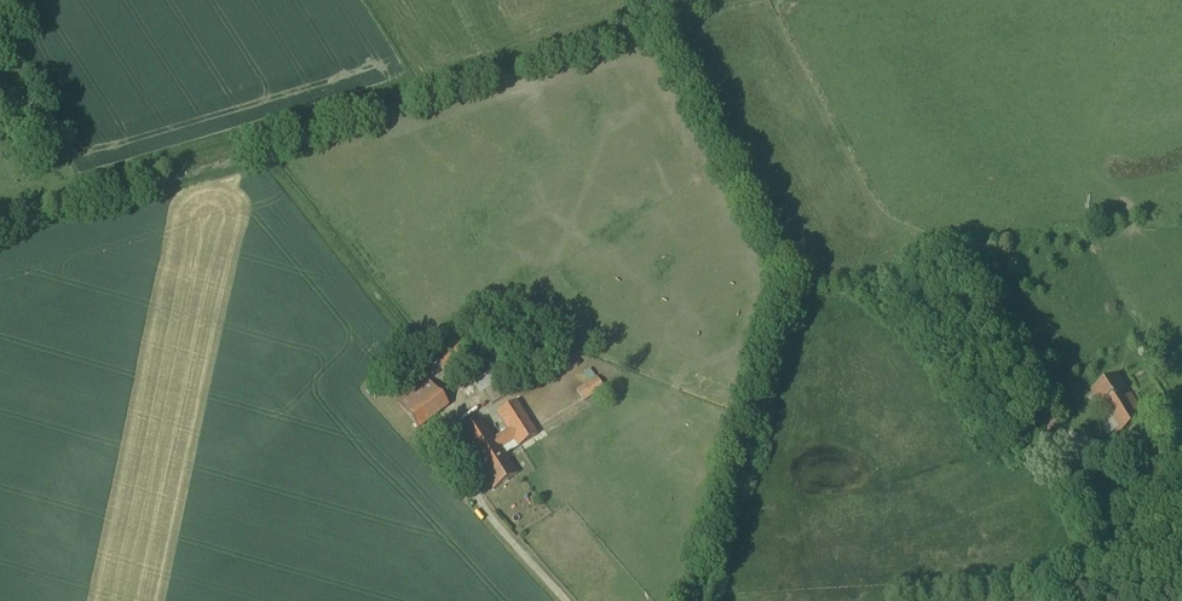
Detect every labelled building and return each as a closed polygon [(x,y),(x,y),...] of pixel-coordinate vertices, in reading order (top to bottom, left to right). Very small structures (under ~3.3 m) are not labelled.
[(463,338),(439,353),(448,367),(472,353),(463,338)] [(1092,392),(1101,406),(1127,390),(1118,375),(1092,392)] [(607,388),(600,379),(579,394),(585,403),(607,388)] [(418,433),(451,410),(430,381),(398,404),(418,433)] [(1127,390),(1101,406),(1119,434),(1145,418),(1127,390)] [(478,463),(500,449),(514,440),(519,447),(537,436),(516,402),(498,414),(509,431),(494,440),(483,423),(461,437),(478,463)] [(510,466),(500,449),(478,463),(487,478),(486,479),(493,490),(518,474),(512,465),(510,466)] [(1066,488),(1088,480),(1083,467),(1062,475),(1066,488)]
